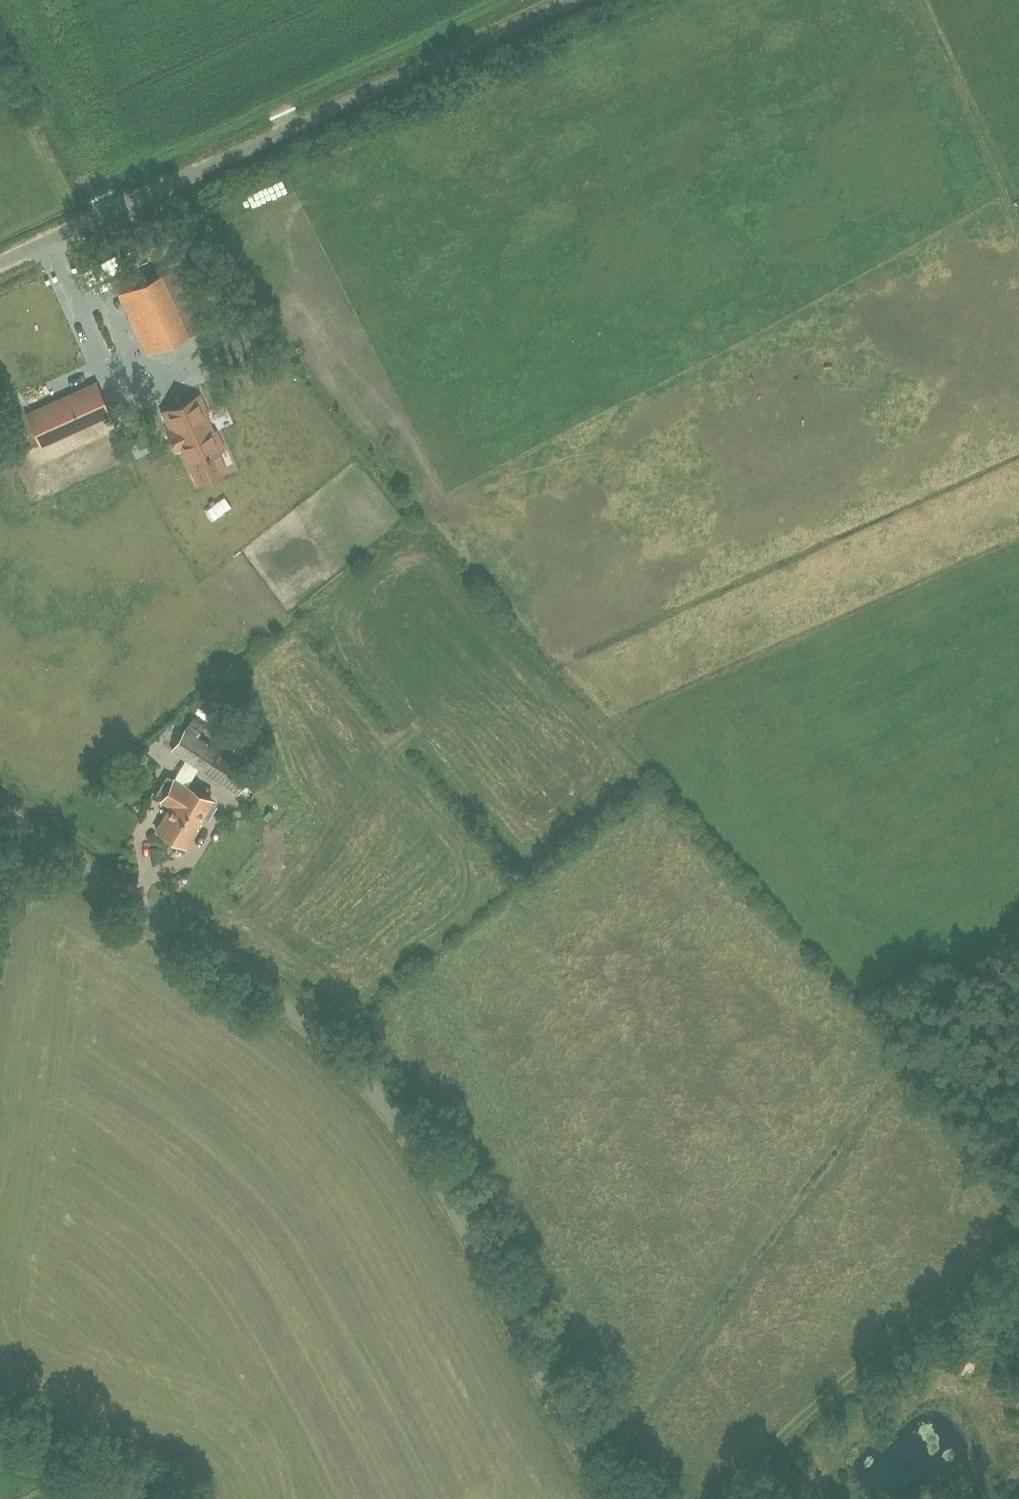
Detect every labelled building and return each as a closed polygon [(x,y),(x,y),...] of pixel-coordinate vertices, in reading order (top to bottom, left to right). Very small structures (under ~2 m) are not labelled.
[(120,292),(148,354),(213,324),(185,263),(120,292)] [(76,358),(58,317),(0,343),(0,392),(76,358)] [(41,446),(110,414),(96,382),(26,414),(41,446)] [(207,414),(199,396),(186,402),(176,406),(163,412),(171,430),(166,432),(174,449),(181,446),(198,483),(225,470),(216,451),(223,448),(215,430),(212,431),(205,415),(207,414)] [(185,728),(172,748),(187,757),(203,766),(215,746),(197,735),(205,724),(189,714),(182,726),(185,728)] [(239,793),(252,772),(227,756),(226,755),(215,773),(213,776),(239,793)] [(167,775),(155,796),(171,805),(157,830),(185,846),(212,800),(188,785),(194,774),(181,766),(174,779),(167,775)]
